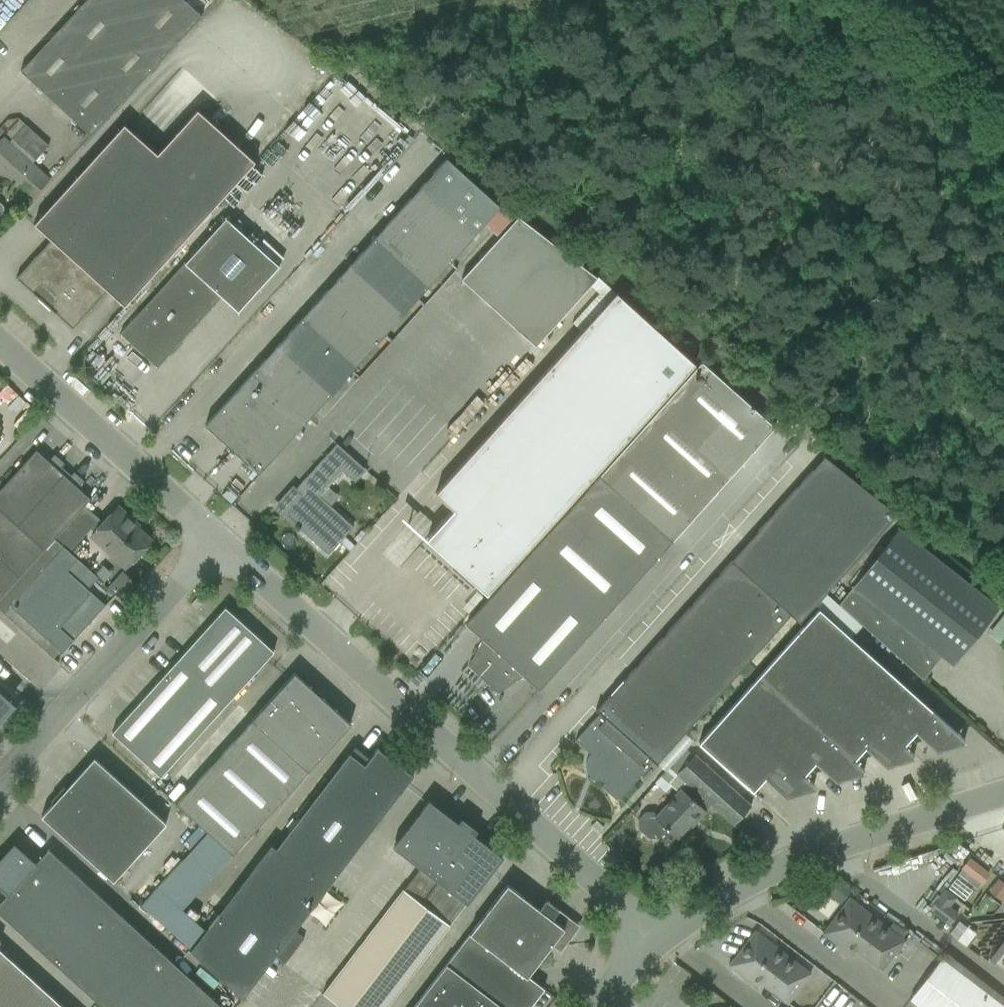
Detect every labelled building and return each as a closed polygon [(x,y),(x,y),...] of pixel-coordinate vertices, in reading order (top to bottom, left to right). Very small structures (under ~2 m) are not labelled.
[(125,30),(93,0),(86,0),(65,23),(100,56),(135,88),(159,62),(125,30)] [(153,0),(93,0),(125,30),(153,0)] [(202,16),(184,0),(153,0),(125,30),(159,62),(202,16)] [(55,103),(100,56),(65,23),(20,71),(55,103)] [(90,136),(135,88),(100,56),(55,103),(90,136)] [(124,306),(255,162),(197,110),(157,154),(169,165),(44,303),(72,329),(107,290),(124,306)] [(44,303),(169,165),(157,154),(124,124),(34,224),(51,239),(16,278),(44,303)] [(24,125),(9,141),(4,136),(0,140),(0,173),(31,201),(51,178),(32,162),(47,146),(24,125)] [(475,234),(500,207),(446,158),(422,185),(475,234)] [(451,260),(475,234),(422,185),(398,212),(451,260)] [(427,287),(451,260),(398,212),(374,239),(427,287)] [(535,346),(597,278),(518,216),(461,279),(535,346)] [(238,311),(279,266),(225,218),(121,334),(157,367),(221,296),(238,311)] [(403,313),(427,287),(374,239),(350,265),(403,313)] [(161,287),(184,262),(177,255),(154,280),(161,287)] [(379,340),(403,313),(350,265),(326,292),(379,340)] [(355,367),(379,340),(326,292),(302,318),(355,367)] [(453,509),(427,538),(454,562),(450,566),(457,573),(472,586),(476,582),(488,593),(501,578),(695,364),(616,293),(449,478),(435,493),(453,509)] [(331,393),(355,367),(302,318),(278,345),(331,393)] [(307,420),(331,393),(278,345),(253,372),(280,396),(307,420)] [(739,465),(774,427),(701,361),(666,400),(739,465)] [(253,372),(205,425),(232,449),(280,396),(253,372)] [(258,474),(283,446),(307,420),(280,396),(232,449),(258,474)] [(705,504),(739,465),(666,400),(632,438),(705,504)] [(671,542),(672,540),(705,504),(632,438),(598,477),(671,542)] [(355,482),(365,470),(336,444),(307,477),(295,490),(297,491),(279,511),(296,525),(294,527),(298,531),(299,529),(328,555),(339,542),(353,527),(330,506),(336,500),(335,494),(327,487),(342,471),(355,482)] [(36,450),(0,490),(0,514),(15,527),(66,471),(61,466),(64,463),(54,454),(48,461),(36,450)] [(799,622),(818,601),(896,514),(839,470),(824,457),(597,710),(596,709),(595,710),(600,713),(575,740),(590,753),(588,755),(587,757),(586,759),(586,761),(586,764),(586,766),(586,768),(587,770),(588,772),(589,774),(591,776),(592,778),(594,779),(596,780),(598,781),(600,781),(602,781),(604,783),(601,786),(617,800),(653,762),(657,765),(658,764),(657,763),(670,748),(667,745),(679,731),(682,734),(791,614),(799,622)] [(71,475),(66,471),(15,527),(42,552),(54,538),(84,505),(90,498),(78,488),(84,481),(74,472),(71,475)] [(637,580),(671,542),(598,477),(563,515),(637,580)] [(102,524),(84,505),(54,538),(70,552),(91,528),(95,531),(91,536),(125,567),(150,540),(137,528),(139,526),(118,507),(102,524)] [(15,527),(0,514),(0,560),(19,577),(42,552),(15,527)] [(602,619),(637,580),(563,515),(529,553),(566,586),(602,619)] [(954,665),(998,608),(982,596),(898,528),(853,585),(854,585),(839,605),(923,679),(941,655),(954,665)] [(105,605),(87,589),(98,577),(70,552),(54,538),(42,552),(19,577),(0,598),(0,610),(4,613),(10,606),(62,653),(87,625),(89,625),(92,622),(92,620),(105,605)] [(483,680),(566,586),(529,553),(466,624),(482,639),(468,666),(483,680)] [(19,577),(0,560),(0,598),(19,577)] [(539,690),(602,619),(566,586),(483,680),(498,693),(524,676),(539,690)] [(160,777),(274,651),(225,607),(111,733),(160,777)] [(818,609),(788,643),(903,746),(918,730),(937,747),(952,731),(963,740),(964,739),(818,609)] [(788,643),(758,676),(853,761),(867,745),(887,764),(902,747),(913,756),(913,755),(903,746),(788,643)] [(233,855),(337,739),(350,724),(294,673),(177,803),(233,855)] [(758,676),(729,709),(803,775),(817,760),(837,779),(852,762),(862,771),(863,770),(853,761),(758,676)] [(12,704),(0,694),(0,718),(12,704)] [(729,709),(698,743),(752,791),(767,775),(787,793),(802,776),(812,786),(813,785),(803,775),(729,709)] [(413,775),(377,748),(365,764),(349,753),(276,848),(271,844),(190,950),(242,998),(413,775)] [(734,825),(751,806),(736,792),(695,754),(690,759),(677,774),(690,786),(709,803),(734,825)] [(114,882),(167,824),(94,758),(41,816),(114,882)] [(709,803),(690,786),(685,792),(681,789),(657,815),(653,812),(645,812),(638,819),(638,829),(649,838),(669,838),(672,834),(677,838),(689,825),(691,827),(706,811),(703,809),(709,803)] [(324,993),(342,1006),(386,1006),(470,897),(490,873),(502,857),(473,835),(477,830),(461,818),(457,823),(429,801),(416,817),(393,847),(419,866),(324,993)] [(35,864),(14,846),(1,861),(67,921),(94,891),(48,850),(35,864)] [(158,913),(188,863),(175,856),(145,905),(158,913)] [(961,869),(958,874),(966,880),(969,875),(980,884),(981,885),(990,873),(969,857),(960,868),(961,869)] [(1,861),(0,861),(0,887),(8,894),(0,902),(0,914),(103,1006),(119,1006),(165,956),(94,891),(67,921),(1,861)] [(988,891),(1000,900),(1003,896),(1003,883),(998,879),(988,891)] [(539,909),(507,884),(470,932),(528,976),(550,944),(559,951),(574,934),(572,920),(546,900),(539,909)] [(944,888),(928,909),(949,925),(958,913),(949,906),(956,897),(944,888)] [(864,916),(846,903),(823,933),(844,949),(847,944),(882,970),(905,940),(868,912),(864,916)] [(544,988),(528,976),(470,932),(413,1006),(530,1006),(544,988)] [(770,949),(752,935),(729,965),(750,981),(753,977),(787,1003),(811,973),(774,944),(770,949)] [(16,1006),(64,1006),(0,949),(0,993),(16,1006)] [(165,956),(119,1006),(222,1006),(165,956)] [(942,958),(941,959),(921,985),(910,1000),(919,1006),(1003,1006),(942,958)] [(696,997),(702,989),(694,982),(687,990),(696,997)] [(0,993),(0,1006),(16,1006),(0,993)]
